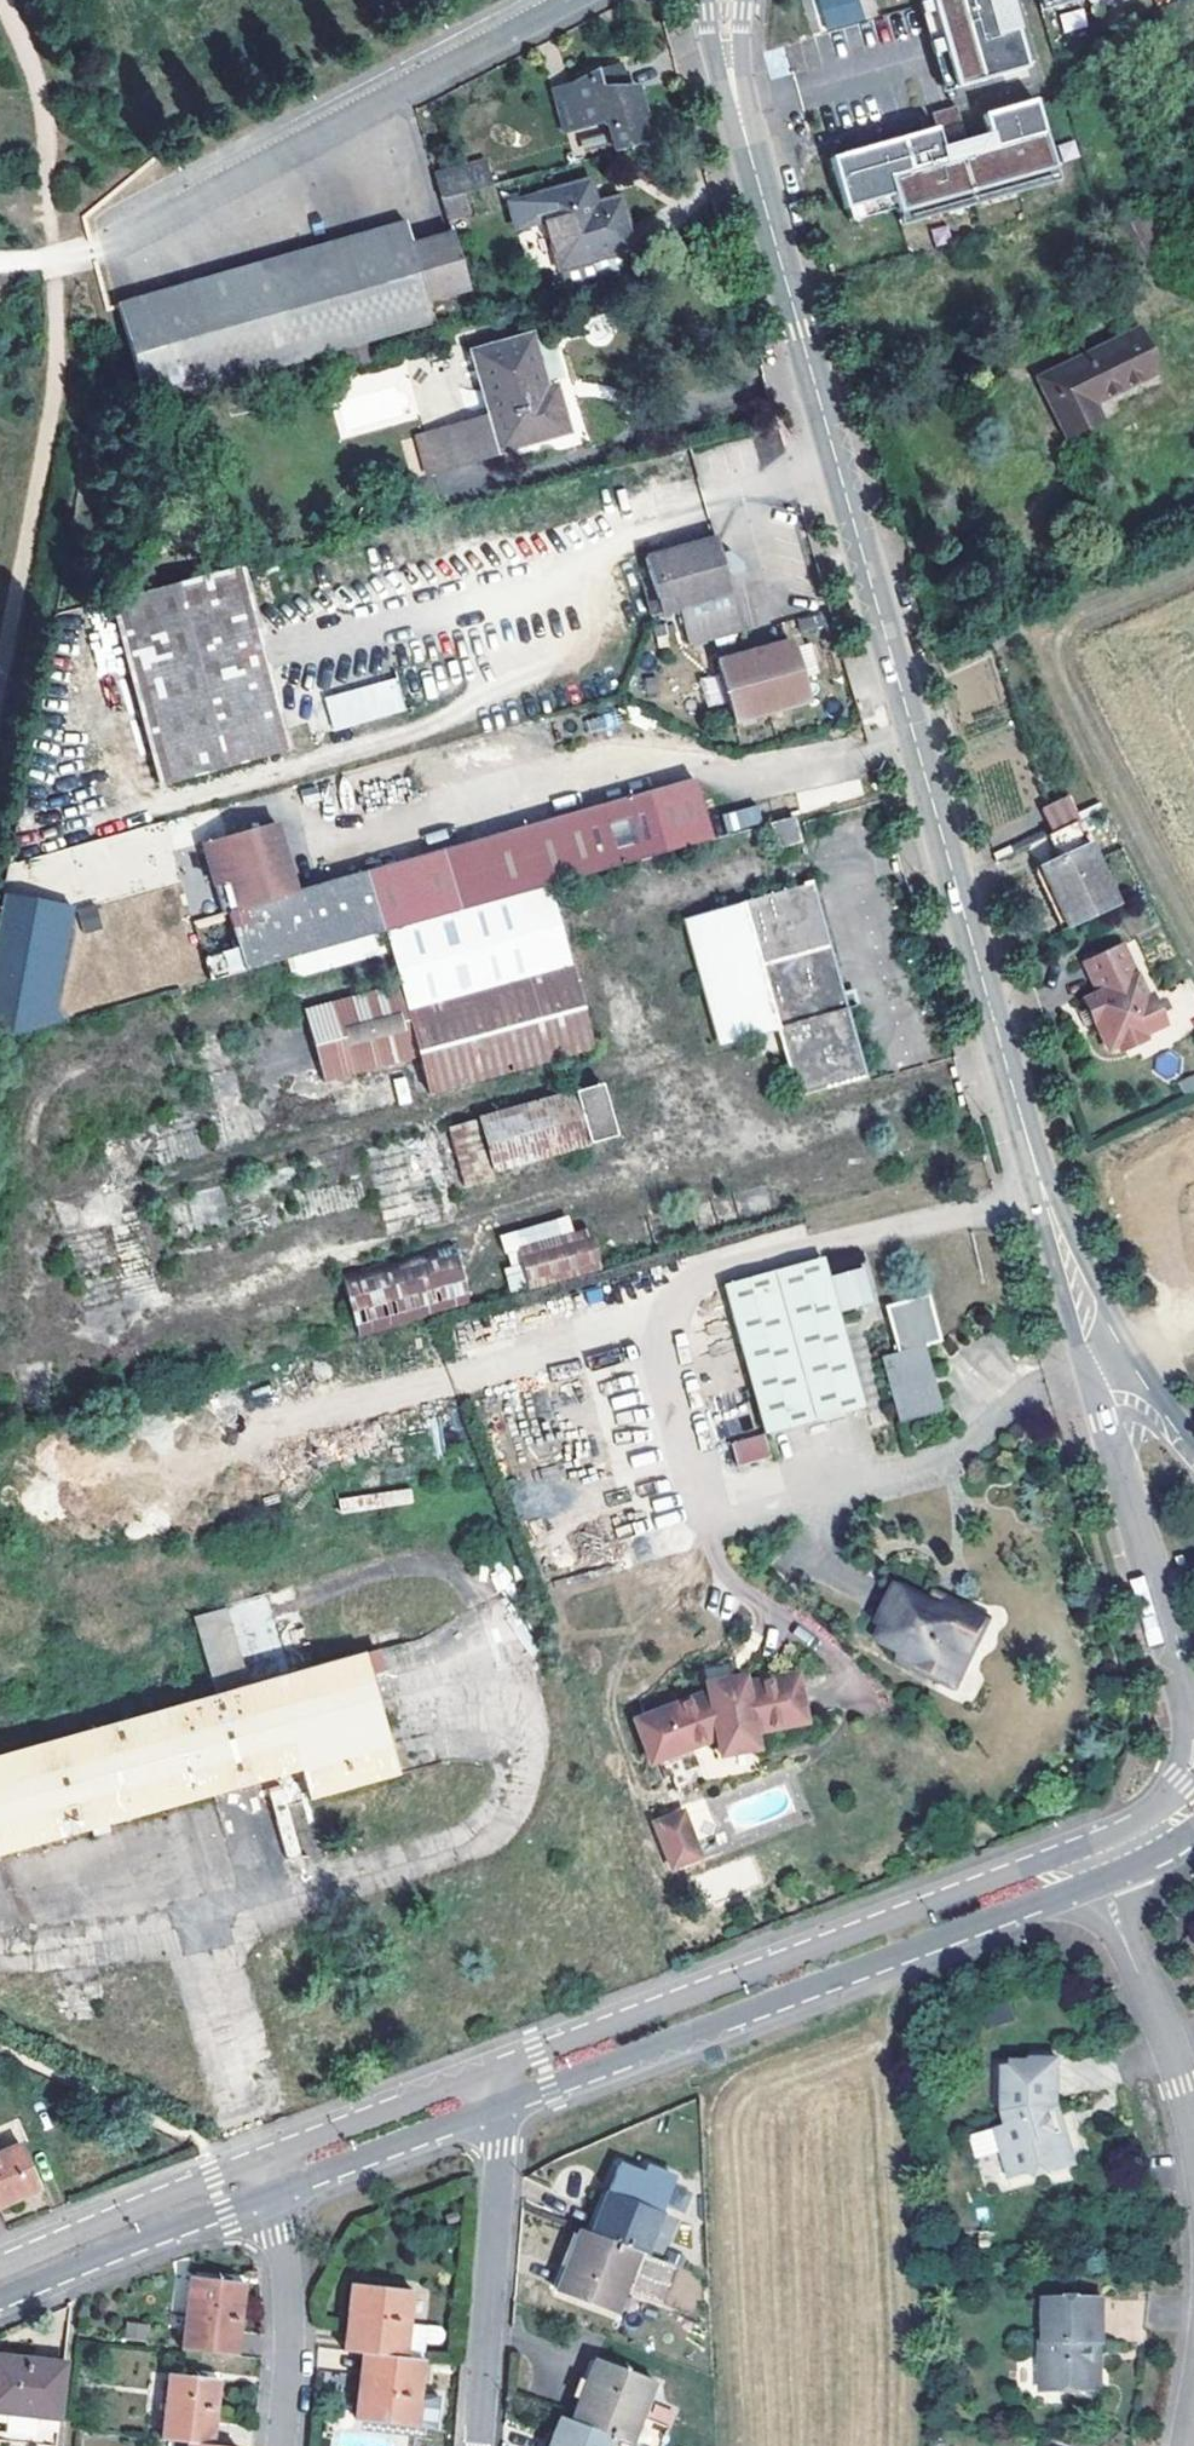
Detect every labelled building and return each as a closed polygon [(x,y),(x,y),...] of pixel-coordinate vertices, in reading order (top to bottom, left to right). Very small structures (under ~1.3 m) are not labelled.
[(831,44),(894,26),(887,0),(818,0),(831,44)] [(943,92),(954,89),(929,0),(917,0),(943,92)] [(954,89),(1025,69),(1014,28),(997,33),(987,0),(929,0),(954,89)] [(997,33),(1014,28),(1006,0),(987,0),(997,33)] [(1041,11),(1080,0),(1037,0),(1041,11)] [(1084,7),(1058,13),(1063,32),(1088,26),(1084,7)] [(616,87),(628,85),(623,64),(611,66),(616,87)] [(571,83),(582,124),(603,118),(616,124),(622,149),(644,144),(637,116),(643,113),(636,85),(628,85),(616,87),(611,66),(598,70),(571,83)] [(582,124),(571,83),(554,92),(564,128),(582,124)] [(933,129),(832,158),(846,210),(894,197),(897,208),(899,213),(1054,170),(1034,101),(983,115),(987,132),(992,147),(942,161),(938,146),(933,129)] [(937,109),(943,138),(964,133),(958,105),(937,109)] [(987,132),(938,146),(942,161),(992,147),(987,132)] [(440,174),(446,196),(463,192),(491,184),(484,162),(440,174)] [(1054,170),(899,213),(902,224),(1057,181),(1054,170)] [(519,227),(528,225),(547,219),(559,267),(564,286),(630,267),(625,250),(633,247),(620,199),(596,206),(589,180),(511,201),(519,227)] [(443,197),(453,234),(474,228),(463,192),(446,196),(443,197)] [(894,197),(846,210),(849,221),(897,208),(894,197)] [(1145,217),(1112,232),(1134,279),(1166,263),(1145,217)] [(547,219),(528,225),(542,272),(559,267),(547,219)] [(119,304),(147,405),(435,322),(429,299),(468,288),(453,234),(412,244),(405,223),(119,304)] [(1160,372),(1140,329),(1039,379),(1067,437),(1102,420),(1095,405),(1160,372)] [(490,419),(448,431),(458,465),(571,433),(556,384),(548,385),(533,333),(471,351),(490,419)] [(448,431),(416,441),(425,475),(458,465),(448,431)] [(715,538),(645,556),(662,615),(680,610),(690,645),(747,628),(742,610),(753,606),(742,567),(740,567),(737,561),(726,554),(720,556),(715,538)] [(231,567),(112,599),(162,785),(281,752),(231,567)] [(804,702),(788,643),(716,664),(733,722),(804,702)] [(397,675),(324,697),(334,731),(407,709),(397,675)] [(707,705),(722,702),(716,676),(702,679),(707,705)] [(711,838),(696,781),(648,795),(664,851),(711,838)] [(648,795),(578,814),(595,870),(664,851),(648,795)] [(1069,798),(1042,811),(1053,834),(1080,821),(1069,798)] [(758,804),(723,812),(727,830),(762,822),(758,804)] [(578,814),(462,846),(478,903),(547,884),(595,870),(578,814)] [(797,840),(791,818),(770,824),(777,847),(797,840)] [(276,821),(203,842),(222,912),(229,911),(296,892),(276,821)] [(1053,834),(1047,837),(1058,859),(1091,844),(1080,821),(1053,834)] [(68,909),(178,881),(164,823),(24,858),(32,890),(62,882),(68,909)] [(1067,930),(1120,904),(1091,844),(1058,859),(1040,867),(1067,930)] [(462,846),(366,873),(383,929),(478,903),(462,846)] [(296,892),(229,911),(244,969),(288,956),(378,931),(383,929),(366,873),(296,892)] [(817,882),(684,915),(717,1045),(780,1030),(797,1095),(866,1078),(817,882)] [(76,903),(2,892),(0,907),(0,1026),(56,1035),(76,903)] [(383,953),(378,931),(288,956),(294,978),(383,953)] [(1146,998),(1122,945),(1086,963),(1100,993),(1087,1000),(1090,1006),(1083,1009),(1084,1010),(1082,1015),(1085,1022),(1095,1018),(1110,1050),(1121,1044),(1123,1048),(1146,1038),(1144,1034),(1164,1024),(1151,996),(1146,998)] [(447,1121),(460,1178),(620,1142),(607,1084),(447,1121)] [(570,1214),(498,1234),(514,1293),(603,1269),(591,1226),(574,1230),(570,1214)] [(345,1277),(356,1331),(472,1307),(461,1253),(345,1277)] [(863,1407),(823,1258),(723,1286),(764,1435),(863,1407)] [(896,1354),(882,1358),(899,1421),(940,1410),(922,1347),(939,1342),(926,1296),(884,1307),(896,1354)] [(770,1464),(762,1435),(735,1443),(743,1472),(770,1464)] [(951,1662),(963,1668),(986,1624),(947,1604),(943,1611),(898,1590),(881,1624),(885,1627),(880,1639),(904,1651),(901,1660),(942,1680),(951,1662)] [(334,1663),(248,1686),(227,1611),(194,1620),(216,1695),(0,1754),(0,1856),(263,1783),(265,1791),(282,1787),(288,1806),(392,1778),(382,1739),(359,1745),(334,1663)] [(363,1655),(334,1663),(359,1745),(382,1739),(387,1738),(363,1655)] [(951,1662),(942,1680),(955,1687),(963,1668),(951,1662)] [(707,1691),(634,1719),(650,1762),(717,1736),(718,1746),(755,1738),(753,1730),(805,1720),(795,1671),(743,1682),(742,1675),(705,1682),(707,1691)] [(721,1754),(756,1746),(755,1738),(718,1746),(721,1754)] [(265,1791),(285,1860),(301,1856),(288,1806),(282,1787),(265,1791)] [(682,1811),(654,1822),(671,1867),(699,1856),(682,1811)] [(285,1860),(283,1861),(288,1875),(307,1870),(303,1856),(301,1856),(285,1860)] [(98,1985),(65,1990),(68,2010),(101,2005),(98,1985)] [(991,2131),(993,2140),(1005,2180),(1040,2170),(1045,2175),(1070,2166),(1062,2139),(1053,2109),(1056,2063),(1031,2064),(1022,2073),(1002,2072),(997,2112),(1001,2127),(991,2131)] [(0,2151),(0,2209),(38,2192),(18,2144),(0,2151)] [(619,2168),(608,2193),(591,2233),(638,2252),(644,2254),(660,2214),(673,2182),(648,2172),(645,2179),(619,2168)] [(638,2252),(591,2233),(580,2229),(555,2291),(613,2314),(638,2252)] [(188,2277),(180,2351),(235,2358),(244,2284),(188,2277)] [(412,2293),(349,2286),(341,2353),(361,2355),(405,2359),(424,2362),(426,2344),(439,2346),(445,2342),(446,2334),(441,2328),(409,2325),(412,2293)] [(1114,2305),(1056,2302),(1053,2344),(1049,2343),(1045,2392),(1099,2396),(1105,2390),(1106,2372),(1100,2365),(1101,2356),(1107,2357),(1108,2349),(1111,2349),(1114,2305)] [(416,2428),(424,2362),(405,2359),(361,2355),(353,2421),(416,2428)] [(65,2365),(0,2358),(0,2413),(7,2414),(5,2441),(56,2445),(59,2419),(65,2365)] [(594,2360),(570,2421),(614,2438),(630,2444),(636,2445),(668,2445),(674,2429),(656,2423),(640,2416),(653,2383),(594,2360)] [(160,2441),(186,2444),(204,2445),(211,2445),(218,2381),(168,2375),(160,2441)] [(678,2418),(661,2412),(656,2423),(674,2429),(678,2418)] [(570,2421),(561,2418),(550,2445),(611,2445),(614,2438),(570,2421)]
